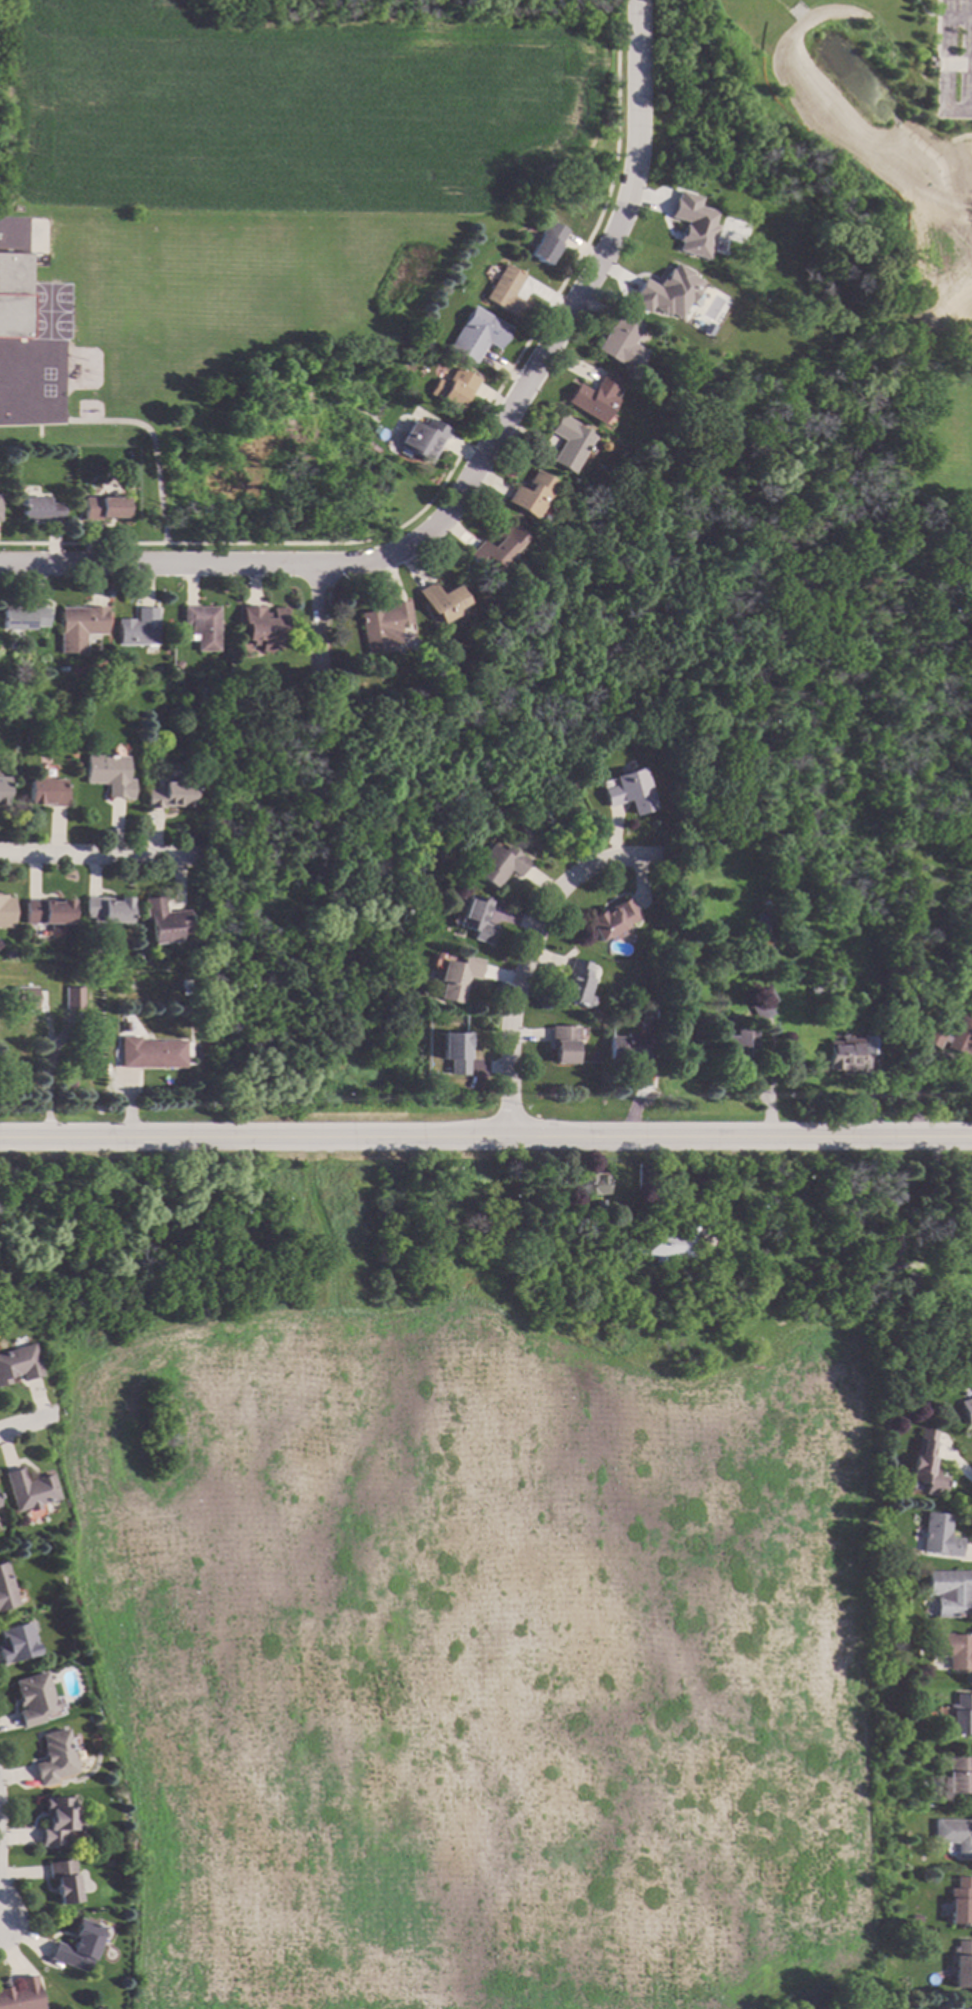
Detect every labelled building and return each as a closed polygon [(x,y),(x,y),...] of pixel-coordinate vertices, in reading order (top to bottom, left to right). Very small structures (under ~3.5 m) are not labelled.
[(707,260),(714,229),(706,227),(709,212),(696,208),(699,198),(673,191),(667,217),(682,221),(677,242),(678,242),(676,252),(707,260)] [(566,231),(546,265),(527,254),(547,220),(566,231)] [(27,339),(0,338),(0,252),(29,253),(28,283),(27,339)] [(627,302),(646,314),(651,306),(676,321),(701,280),(671,262),(656,287),(641,278),(627,302)] [(523,275),(511,295),(523,302),(514,318),(482,299),(503,264),(523,275)] [(509,328),(496,349),(486,342),(473,363),(447,347),(472,305),(509,328)] [(642,325),(631,343),(645,352),(631,374),(594,351),(619,311),(642,325)] [(477,381),(458,412),(435,398),(454,367),(477,381)] [(618,380),(608,395),(615,399),(600,424),(565,402),(576,383),(590,391),(603,371),(618,380)] [(575,423),(573,426),(591,436),(571,473),(549,460),(561,439),(547,432),(558,413),(575,423)] [(447,430),(426,464),(407,452),(404,457),(395,452),(398,447),(394,445),(409,419),(422,427),(427,418),(447,430)] [(607,443),(608,447),(605,451),(601,451),(598,448),(598,444),(600,441),(604,440),(607,443)] [(554,483),(539,508),(545,512),(540,520),(533,516),(532,518),(503,500),(513,485),(524,492),(527,487),(523,485),(533,469),(554,483)] [(123,517),(98,517),(98,519),(82,520),(82,497),(122,497),(123,517)] [(46,503),(59,503),(59,520),(20,520),(20,498),(46,498),(46,503)] [(522,536),(503,557),(507,561),(500,569),(496,566),(492,569),(485,562),(480,567),(465,554),(479,540),(484,545),(505,521),(522,536)] [(956,533),(971,529),(971,545),(960,548),(956,533)] [(437,594),(454,585),(464,603),(454,609),(454,615),(439,624),(432,612),(429,614),(415,591),(430,582),(437,594)] [(410,624),(397,626),(398,632),(384,634),(386,649),(364,653),(357,612),(388,607),(387,603),(405,600),(410,624)] [(30,629),(0,628),(0,606),(45,607),(44,626),(30,626),(30,629)] [(215,651),(194,651),(194,640),(187,640),(187,625),(180,625),(180,606),(216,607),(215,651)] [(103,634),(83,634),(83,653),(57,653),(58,607),(103,607),(103,634)] [(154,645),(115,645),(115,618),(131,618),(131,621),(134,621),(134,607),(154,607),(154,645)] [(261,612),(270,612),(269,608),(282,608),(283,644),(271,644),(271,651),(258,651),(257,644),(249,645),(249,640),(243,640),(243,623),(240,623),(239,607),(261,607),(261,612)] [(369,670),(358,670),(357,661),(368,661),(369,670)] [(30,744),(23,743),(23,735),(31,735),(30,744)] [(125,778),(130,779),(130,798),(105,798),(106,783),(83,783),(84,755),(125,756),(125,778)] [(653,809),(631,816),(626,800),(604,807),(599,789),(613,784),(611,776),(640,767),(653,809)] [(176,782),(190,783),(190,806),(161,805),(161,807),(144,807),(144,790),(157,790),(157,783),(165,783),(165,777),(176,777),(176,782)] [(63,789),(65,789),(65,806),(49,806),(49,803),(26,803),(26,779),(63,779),(63,789)] [(498,852),(503,845),(526,861),(515,877),(506,870),(493,889),(471,873),(479,863),(475,860),(487,844),(498,852)] [(11,927),(0,927),(0,895),(5,895),(5,897),(11,897),(11,927)] [(164,912),(186,909),(189,933),(176,935),(177,943),(151,946),(147,919),(144,920),(141,898),(162,895),(164,912)] [(488,902),(481,924),(494,928),(488,945),(470,939),(473,932),(456,926),(467,895),(488,902)] [(126,924),(101,924),(101,920),(90,920),(90,916),(83,916),(84,897),(127,898),(126,924)] [(627,897),(639,918),(597,942),(586,923),(588,922),(587,919),(627,897)] [(69,926),(65,926),(64,937),(48,937),(48,926),(41,926),(42,924),(23,923),(24,899),(70,900),(69,926)] [(768,908),(760,908),(760,899),(768,899),(768,908)] [(769,931),(757,931),(757,912),(769,912),(769,931)] [(772,949),(761,949),(761,935),(772,935),(772,949)] [(482,961),(477,979),(467,976),(459,1004),(437,998),(442,982),(438,981),(444,960),(460,964),(462,956),(482,961)] [(590,965),(587,973),(593,975),(581,1007),(559,998),(568,973),(566,972),(571,958),(590,965)] [(834,993),(811,993),(811,984),(834,984),(834,993)] [(776,1001),(769,1005),(774,1014),(759,1022),(750,1005),(758,1001),(754,994),(769,986),(776,1001)] [(36,1010),(19,1011),(19,1009),(11,1009),(10,988),(34,987),(36,1010)] [(82,1008),(65,1009),(64,987),(82,987),(82,1008)] [(971,1036),(971,1037),(971,1056),(965,1052),(963,1055),(947,1047),(948,1044),(942,1040),(938,1049),(922,1040),(929,1025),(951,1037),(963,1015),(971,1020),(971,1034),(971,1036)] [(645,1023),(640,1026),(636,1020),(641,1017),(645,1023)] [(464,1060),(468,1060),(468,1078),(452,1078),(452,1065),(438,1065),(438,1042),(441,1042),(441,1025),(464,1025),(464,1060)] [(577,1041),(574,1041),(574,1064),(553,1064),(553,1050),(550,1051),(550,1026),(577,1026),(577,1041)] [(755,1027),(753,1049),(747,1049),(746,1058),(731,1057),(732,1054),(721,1053),(723,1035),(735,1036),(735,1026),(755,1027)] [(644,1052),(653,1052),(653,1070),(636,1070),(636,1059),(609,1059),(609,1037),(625,1037),(625,1032),(645,1032),(644,1052)] [(879,1053),(859,1053),(859,1063),(860,1063),(860,1071),(842,1071),(842,1069),(829,1068),(829,1040),(841,1040),(841,1036),(862,1037),(862,1033),(879,1034),(879,1053)] [(139,1040),(185,1040),(185,1067),(120,1067),(120,1036),(139,1036),(139,1040)] [(656,1191),(637,1191),(637,1165),(657,1165),(656,1191)] [(593,1174),(604,1174),(604,1195),(578,1195),(578,1174),(593,1174)] [(719,1184),(719,1192),(710,1192),(711,1183),(719,1184)] [(605,1221),(596,1222),(594,1202),(602,1201),(605,1221)] [(604,1233),(596,1234),(596,1226),(603,1226),(604,1233)] [(645,1229),(644,1232),(667,1234),(677,1234),(693,1235),(692,1247),(715,1249),(715,1258),(692,1256),(691,1259),(665,1257),(665,1263),(652,1263),(653,1256),(643,1255),(642,1256),(630,1255),(631,1239),(638,1239),(639,1228),(645,1229)] [(896,1261),(896,1270),(894,1270),(884,1270),(884,1260),(896,1260),(896,1261)] [(918,1277),(918,1280),(917,1292),(906,1291),(908,1278),(908,1275),(918,1277)] [(971,1299),(962,1308),(956,1301),(966,1293),(971,1299)] [(8,1384),(0,1387),(0,1353),(31,1344),(40,1377),(39,1377),(24,1382),(22,1382),(20,1373),(15,1374),(16,1375),(7,1378),(8,1384)] [(959,1402),(971,1397),(971,1424),(967,1426),(959,1402)] [(935,1431),(935,1432),(933,1442),(935,1442),(932,1457),(930,1469),(937,1470),(936,1474),(945,1476),(942,1491),(933,1489),(932,1495),(923,1494),(925,1484),(916,1482),(909,1480),(916,1439),(918,1440),(920,1428),(935,1431)] [(26,1482),(51,1474),(59,1499),(38,1505),(40,1509),(28,1512),(27,1509),(15,1513),(4,1473),(6,1473),(19,1469),(22,1468),(26,1482)] [(951,1515),(948,1533),(949,1533),(949,1537),(962,1539),(962,1542),(960,1558),(958,1557),(921,1552),(926,1512),(951,1515)] [(17,1605),(0,1610),(0,1563),(4,1562),(17,1605)] [(926,1572),(971,1571),(971,1591),(970,1591),(970,1606),(966,1606),(966,1617),(945,1617),(945,1604),(943,1604),(943,1595),(926,1595),(926,1572)] [(37,1654),(0,1665),(0,1646),(0,1630),(27,1622),(37,1654)] [(951,1635),(971,1635),(971,1671),(970,1671),(970,1670),(948,1670),(948,1657),(931,1657),(931,1634),(951,1634),(951,1635)] [(43,1672),(52,1701),(53,1700),(56,1710),(40,1715),(42,1722),(21,1729),(20,1727),(16,1713),(16,1712),(21,1711),(20,1706),(16,1707),(14,1699),(16,1698),(13,1689),(14,1689),(11,1681),(43,1672)] [(956,1694),(971,1694),(971,1711),(970,1711),(970,1734),(955,1734),(955,1735),(944,1735),(944,1723),(949,1723),(949,1705),(956,1705),(956,1694)] [(68,1740),(65,1740),(68,1752),(71,1751),(76,1773),(54,1779),(55,1782),(38,1787),(38,1786),(32,1764),(32,1763),(45,1760),(39,1735),(65,1728),(68,1740)] [(949,1757),(971,1758),(971,1793),(947,1792),(949,1757)] [(71,1803),(77,1803),(77,1819),(80,1819),(83,1823),(83,1828),(79,1831),(64,1830),(64,1845),(41,1845),(41,1844),(41,1828),(48,1828),(48,1818),(45,1818),(45,1813),(44,1813),(44,1797),(71,1797),(71,1803)] [(934,1820),(971,1820),(971,1840),(971,1859),(956,1859),(956,1843),(934,1843),(934,1820)] [(79,1902),(59,1905),(57,1896),(56,1896),(54,1885),(56,1885),(55,1878),(50,1878),(47,1865),(47,1864),(73,1860),(79,1902)] [(971,1880),(971,1893),(971,1896),(971,1906),(971,1925),(949,1925),(949,1908),(948,1908),(948,1889),(955,1889),(955,1877),(971,1877),(971,1880)] [(920,1923),(912,1923),(911,1915),(920,1915),(920,1923)] [(103,1927),(91,1958),(90,1958),(84,1972),(62,1963),(48,1958),(54,1943),(54,1941),(71,1948),(73,1942),(69,1941),(78,1918),(103,1927)] [(956,1941),(971,1941),(971,1988),(954,1988),(954,1956),(956,1956),(956,1941)] [(35,1978),(41,2008),(0,2008),(0,1988),(11,1986),(12,1990),(18,1989),(16,1981),(16,1979),(34,1975),(35,1978)]
